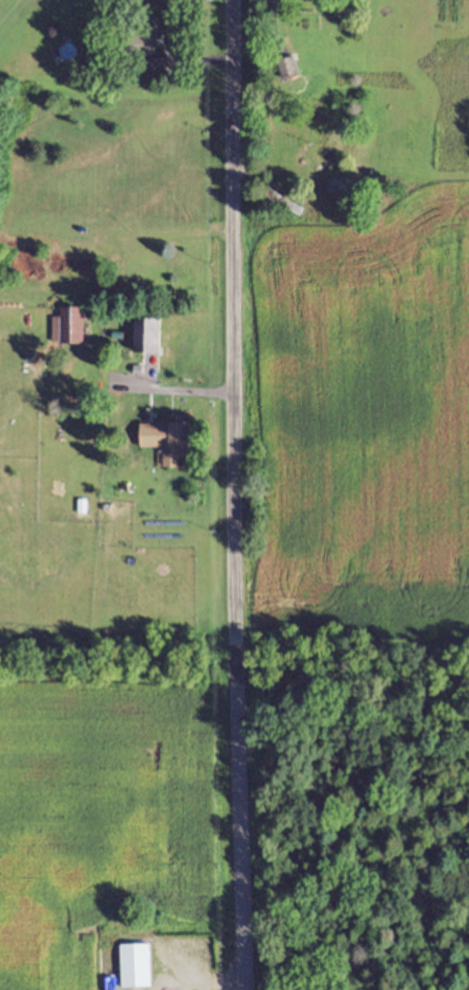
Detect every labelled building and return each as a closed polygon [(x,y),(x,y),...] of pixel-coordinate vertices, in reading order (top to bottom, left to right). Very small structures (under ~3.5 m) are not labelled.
[(161,32),(142,32),(142,58),(161,58),(161,32)] [(301,79),(299,58),(282,60),(284,80),(301,79)] [(63,310),(63,347),(88,347),(88,310),(63,310)] [(169,356),(169,321),(142,321),(142,356),(169,356)] [(197,461),(197,426),(160,426),(160,461),(197,461)] [(156,945),(124,946),(124,956),(117,956),(117,989),(156,989),(156,945)]
